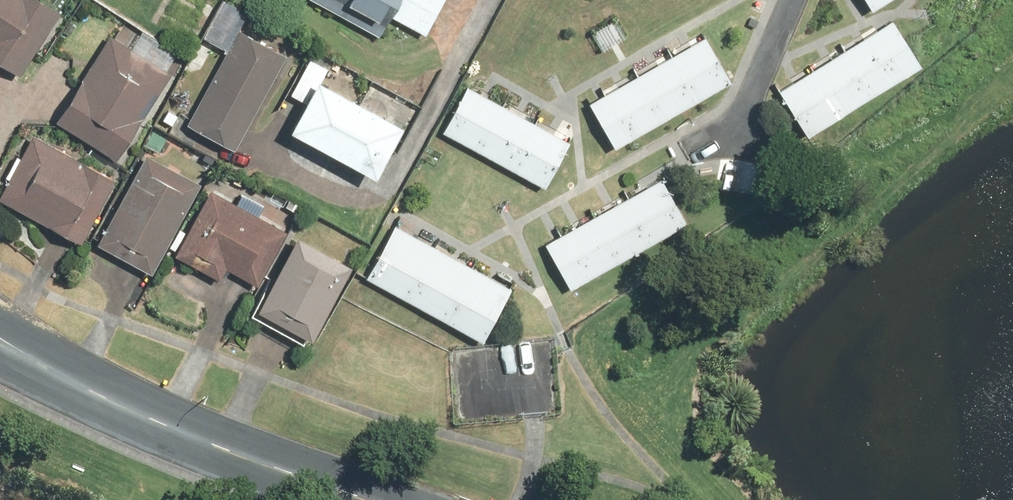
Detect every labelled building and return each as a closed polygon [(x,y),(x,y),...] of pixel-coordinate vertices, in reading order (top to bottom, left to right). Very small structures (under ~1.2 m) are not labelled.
[(24,76),(65,12),(46,0),(0,0),(0,61),(24,76)] [(234,0),(224,0),(204,36),(231,52),(190,125),(239,152),(292,57),(241,28),(252,10),(234,0)] [(383,39),(396,17),(430,36),(450,0),(313,0),(383,39)] [(872,9),(887,0),(867,0),(872,9)] [(891,24),(778,89),(805,135),(918,70),(891,24)] [(709,34),(591,102),(620,152),(738,84),(709,34)] [(112,37),(60,122),(95,144),(90,151),(117,167),(174,75),(112,37)] [(383,178),(411,127),(326,82),(333,68),(313,57),(292,95),(313,106),(298,133),(383,178)] [(473,89),(447,134),(545,190),(571,144),(473,89)] [(120,181),(38,136),(24,160),(19,157),(6,181),(11,184),(3,199),(85,244),(120,181)] [(203,183),(151,155),(102,245),(154,273),(203,183)] [(668,178),(549,244),(574,290),(693,224),(668,178)] [(264,286),(292,234),(264,219),(271,206),(245,192),(238,205),(215,193),(180,257),(224,281),(230,269),(264,286)] [(396,227),(368,278),(489,343),(517,292),(396,227)] [(353,263),(299,234),(254,315),(309,345),(353,263)]
